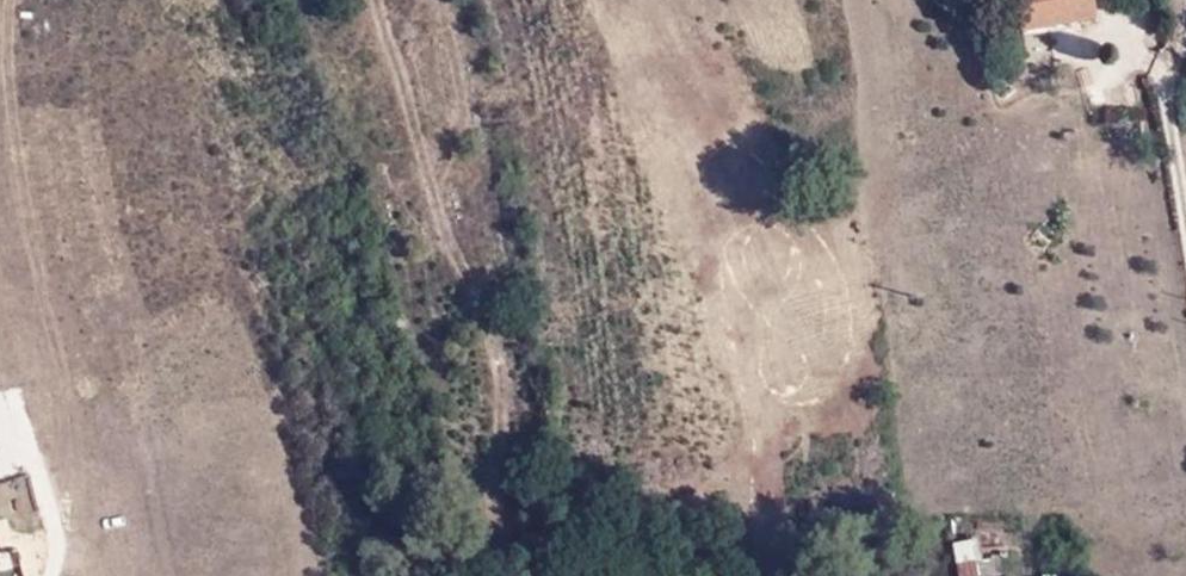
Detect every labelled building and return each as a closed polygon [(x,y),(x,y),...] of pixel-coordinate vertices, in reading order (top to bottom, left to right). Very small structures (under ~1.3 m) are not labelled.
[(1021,32),(1075,21),(1095,18),(1092,0),(1015,0),(1021,32)] [(999,557),(977,561),(972,540),(952,544),(958,575),(1003,575),(999,557)]
